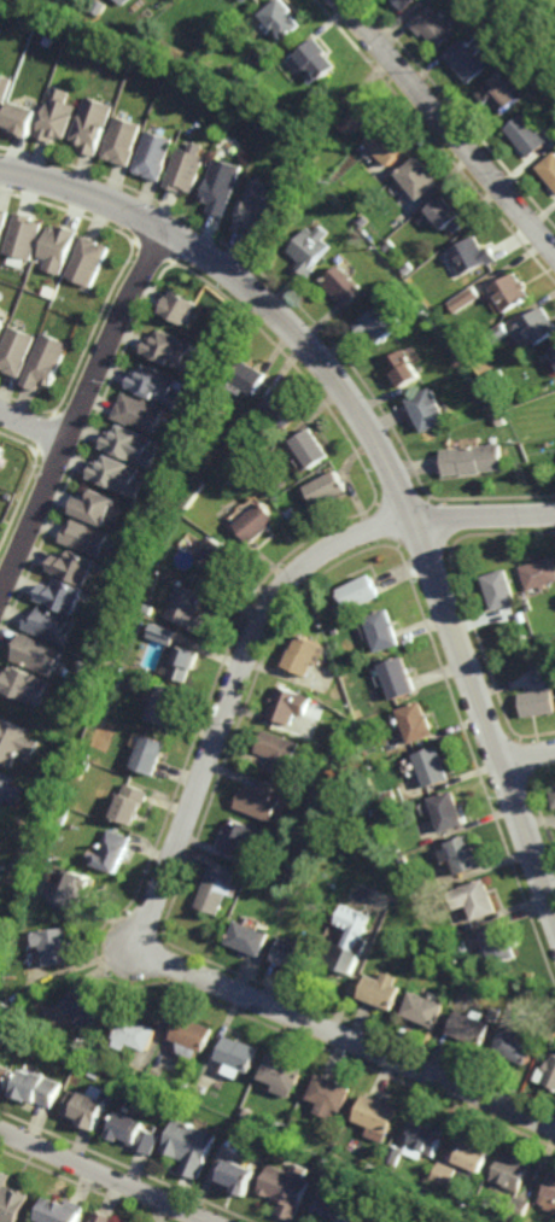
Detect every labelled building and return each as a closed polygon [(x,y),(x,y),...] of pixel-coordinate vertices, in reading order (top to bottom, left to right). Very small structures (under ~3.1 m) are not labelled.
[(262,12),(276,0),(285,0),(292,7),(290,10),(302,24),(285,37),(279,30),(280,29),(276,25),(274,27),(262,12)] [(405,8),(398,0),(415,0),(405,8)] [(448,22),(451,19),(456,25),(454,29),(456,33),(439,47),(426,31),(422,35),(414,24),(417,22),(415,19),(433,5),(448,22)] [(319,78),(312,71),(314,70),(311,66),(309,69),(296,53),(316,36),(327,49),(325,51),(335,64),(319,78)] [(475,47),(479,43),(484,49),(480,52),(491,65),(472,82),(448,54),(467,37),(475,47)] [(507,82),(510,80),(513,82),(510,84),(518,93),(522,88),(527,93),(506,113),(491,99),(487,103),(478,93),(503,70),(509,77),(506,81),(507,82)] [(16,78),(0,120),(0,73),(16,78)] [(68,101),(80,106),(68,138),(60,135),(58,139),(54,136),(53,141),(37,136),(56,86),(71,92),(68,101)] [(356,138),(338,123),(347,111),(341,105),(355,89),(379,110),(356,138)] [(97,156),(81,150),(82,146),(80,145),(81,141),(72,139),(89,95),(116,106),(97,156)] [(30,136),(21,133),(22,131),(17,129),(17,131),(5,128),(6,124),(5,123),(13,100),(40,110),(30,136)] [(549,141),(531,157),(507,129),(525,113),(549,141)] [(144,124),(135,150),(138,151),(132,166),(116,160),(116,159),(113,158),(113,159),(103,156),(118,115),(144,124)] [(391,165),(367,142),(385,122),(410,146),(391,165)] [(147,131),(153,134),(156,128),(166,131),(165,138),(174,140),(162,183),(135,175),(147,131)] [(199,154),(205,157),(192,192),(182,189),(183,187),(181,187),(180,192),(163,186),(177,146),(188,150),(192,141),(203,145),(199,154)] [(321,164),(314,162),(317,152),(325,154),(321,164)] [(538,166),(554,154),(554,187),(538,166)] [(420,199),(398,173),(420,156),(442,182),(420,199)] [(223,217),(208,211),(210,204),(199,199),(215,157),(241,168),(223,217)] [(262,205),(271,207),(263,232),(256,229),(255,233),(251,230),(250,235),(233,229),(243,200),(245,200),(252,179),(268,185),(262,205)] [(472,218),(455,233),(449,227),(445,229),(428,210),(445,194),(446,195),(450,193),(472,218)] [(2,230),(6,230),(10,215),(0,212),(0,241),(2,230)] [(5,253),(31,262),(42,226),(35,223),(34,227),(25,223),(27,217),(17,215),(5,253)] [(363,226),(358,221),(364,215),(369,220),(363,226)] [(40,259),(51,263),(47,273),(62,277),(77,234),(52,226),(40,259)] [(329,233),(323,240),(329,246),(314,264),(317,268),(309,277),(298,268),(303,263),(288,251),(309,228),(314,232),(320,226),(329,233)] [(94,287),(69,276),(80,253),(77,252),(84,235),(111,247),(94,287)] [(485,250),(492,246),(500,261),(487,268),(485,263),(462,275),(449,251),(477,236),(485,250)] [(387,253),(382,246),(391,240),(396,247),(387,253)] [(407,275),(402,269),(410,263),(415,269),(407,275)] [(346,308),(338,298),(337,299),(321,283),(340,265),(364,291),(346,308)] [(390,281),(386,276),(393,270),(397,275),(390,281)] [(522,283),(526,281),(531,288),(527,290),(532,297),(506,312),(491,288),(518,273),(522,283)] [(457,314),(450,303),(475,286),(483,296),(457,314)] [(188,321),(187,320),(185,326),(159,312),(171,290),(198,304),(188,321)] [(403,323),(378,344),(367,331),(361,335),(352,324),(361,317),(363,320),(386,302),(403,323)] [(545,308),(554,322),(554,335),(550,338),(550,340),(549,341),(548,339),(534,349),(531,344),(526,347),(514,331),(545,308)] [(496,344),(489,333),(504,323),(512,335),(496,344)] [(21,379),(0,370),(0,356),(11,328),(36,339),(21,379)] [(187,356),(195,359),(188,375),(142,355),(150,338),(153,339),(154,335),(156,337),(158,331),(192,345),(187,356)] [(53,387),(42,382),(39,391),(23,385),(45,333),(71,344),(53,387)] [(403,390),(393,374),(397,372),(388,359),(404,350),(421,378),(403,390)] [(455,368),(452,363),(458,359),(462,364),(455,368)] [(257,397),(232,382),(244,362),(269,375),(257,397)] [(176,380),(171,390),(181,394),(174,409),(128,388),(135,374),(139,375),(140,370),(144,373),(147,366),(157,370),(176,380)] [(285,431),(276,422),(274,423),(269,419),(270,416),(261,405),(279,388),(303,414),(285,431)] [(425,434),(408,400),(432,388),(450,422),(425,434)] [(153,434),(132,423),(130,426),(115,420),(127,393),(164,410),(153,434)] [(148,451),(157,455),(151,470),(103,449),(109,433),(112,435),(115,431),(117,433),(121,426),(153,440),(148,451)] [(310,472),(290,444),(311,429),(331,457),(310,472)] [(500,445),(501,445),(504,472),(483,474),(483,475),(463,478),(463,475),(446,478),(444,452),(492,446),(491,438),(498,438),(500,445)] [(136,481),(144,485),(138,501),(89,479),(95,463),(99,464),(100,462),(105,463),(107,456),(141,470),(136,481)] [(212,475),(205,472),(208,467),(215,470),(212,475)] [(226,479),(220,475),(223,469),(229,473),(226,479)] [(317,510),(306,490),(337,473),(347,493),(317,510)] [(187,511),(179,505),(199,479),(208,485),(187,511)] [(72,514),(78,498),(88,503),(93,491),(116,501),(104,527),(72,514)] [(250,546),(235,528),(264,504),(279,524),(250,546)] [(288,520),(285,514),(293,509),(297,515),(288,520)] [(59,544),(65,527),(70,528),(74,519),(110,533),(99,560),(59,544)] [(229,581),(200,565),(216,540),(239,555),(235,561),(240,563),(229,581)] [(48,573),(54,560),(62,562),(65,552),(97,565),(87,587),(48,573)] [(524,569),(554,559),(554,587),(549,589),(550,591),(544,592),(544,590),(531,594),(524,569)] [(519,608),(514,610),(513,607),(497,613),(484,579),(506,571),(519,604),(518,606),(519,608)] [(352,615),(341,592),(372,578),(382,601),(352,615)] [(36,601),(74,616),(83,591),(56,579),(51,589),(42,585),(36,601)] [(187,595),(188,591),(206,598),(199,618),(212,622),(206,638),(192,633),(192,630),(166,621),(174,601),(173,601),(174,596),(176,597),(177,591),(187,595)] [(22,631),(64,648),(68,638),(63,636),(70,620),(39,607),(33,624),(27,621),(22,631)] [(379,656),(367,620),(391,612),(402,649),(379,656)] [(175,650),(153,643),(159,627),(180,635),(175,650)] [(11,661),(52,678),(63,653),(22,636),(11,661)] [(321,670),(316,667),(310,682),(285,670),(293,651),(294,653),(302,638),(329,653),(321,670)] [(193,674),(191,673),(186,685),(169,680),(181,649),(200,655),(193,674)] [(396,703),(381,670),(405,660),(419,695),(396,703)] [(40,712),(0,694),(0,686),(4,677),(5,678),(6,676),(8,677),(13,667),(52,685),(40,712)] [(537,686),(533,671),(551,667),(554,684),(537,686)] [(124,691),(116,689),(118,680),(127,684),(124,691)] [(187,695),(183,704),(187,706),(181,720),(180,720),(176,730),(152,721),(159,700),(153,697),(154,692),(160,695),(163,685),(187,695)] [(306,719),(298,717),(293,729),(269,720),(274,707),(273,706),(275,700),(278,701),(281,690),(314,701),(306,719)] [(547,692),(554,691),(554,717),(526,720),(522,697),(548,694),(547,692)] [(428,720),(431,720),(438,737),(413,747),(399,714),(422,706),(428,720)] [(13,766),(0,761),(0,720),(40,737),(34,753),(22,748),(13,766)] [(159,772),(138,764),(151,729),(173,737),(159,772)] [(290,773),(270,766),(275,753),(262,748),(268,733),(300,747),(290,773)] [(420,789),(415,774),(423,772),(416,753),(442,743),(454,776),(420,789)] [(88,776),(78,772),(82,762),(92,767),(88,776)] [(1,815),(0,815),(0,767),(18,774),(16,782),(27,787),(21,800),(10,795),(1,815)] [(278,819),(241,805),(250,783),(263,788),(268,777),(290,785),(278,819)] [(151,800),(148,799),(140,822),(118,813),(130,779),(154,788),(151,800)] [(444,831),(432,797),(456,789),(468,823),(444,831)] [(263,846),(252,842),(247,855),(224,847),(234,815),(269,828),(263,846)] [(132,843),(133,844),(123,870),(100,861),(113,826),(135,835),(132,843)] [(461,875),(448,842),(472,834),(484,865),(461,875)] [(240,895),(232,891),(224,913),(201,905),(218,861),(241,870),(236,881),(245,883),(240,895)] [(93,906),(69,898),(80,867),(104,876),(93,906)] [(478,919),(463,885),(486,876),(501,910),(478,919)] [(368,926),(369,928),(364,940),(362,939),(357,949),(363,952),(354,975),(326,961),(334,941),(343,945),(343,943),(345,945),(354,925),(351,925),(351,928),(338,922),(346,904),(373,914),(368,926)] [(265,954),(234,942),(244,919),(275,932),(265,954)] [(496,964),(485,931),(508,923),(520,955),(496,964)] [(78,961),(52,964),(48,943),(41,945),(40,929),(74,925),(78,961)] [(306,972),(274,959),(282,937),(315,949),(306,972)] [(397,984),(403,987),(393,1010),(361,996),(370,973),(384,978),(386,971),(399,977),(397,984)] [(94,1028),(69,1002),(87,984),(112,1010),(94,1028)] [(437,1027),(404,1013),(414,990),(445,1004),(437,1027)] [(498,1023),(487,1019),(493,1007),(503,1012),(498,1023)] [(484,1019),(492,1023),(483,1046),(450,1033),(460,1010),(474,1016),(477,1008),(486,1012),(484,1019)] [(153,1051),(134,1042),(130,1049),(119,1045),(123,1037),(121,1036),(130,1012),(163,1027),(153,1051)] [(218,1027),(210,1051),(204,1048),(200,1058),(182,1051),(186,1041),(179,1037),(187,1015),(218,1027)] [(525,1064),(495,1049),(504,1029),(534,1042),(525,1064)] [(247,1041),(249,1040),(265,1047),(253,1071),(250,1069),(245,1078),(229,1071),(233,1063),(222,1058),(233,1035),(247,1041)] [(551,1045),(544,1041),(547,1036),(554,1040),(551,1045)] [(107,1064),(100,1060),(105,1051),(112,1054),(107,1064)] [(294,1093),(291,1092),(290,1097),(273,1089),(275,1084),(261,1078),(271,1053),(305,1068),(294,1093)] [(554,1054),(554,1055),(554,1089),(533,1080),(539,1068),(543,1069),(547,1059),(551,1060),(554,1054)] [(10,1089),(0,1085),(0,1056),(5,1058),(2,1063),(19,1070),(10,1089)] [(40,1072),(41,1070),(52,1076),(66,1082),(56,1107),(41,1101),(41,1103),(33,1099),(31,1103),(16,1095),(28,1068),(40,1072)] [(341,1113),(334,1110),(331,1118),(316,1112),(320,1103),(308,1098),(319,1074),(352,1088),(341,1113)] [(115,1100),(106,1097),(110,1089),(118,1093),(115,1100)] [(86,1094),(87,1091),(112,1101),(100,1129),(66,1115),(77,1091),(86,1094)] [(385,1142),(367,1135),(370,1127),(355,1121),(366,1094),(399,1109),(385,1142)] [(253,1119),(245,1116),(250,1106),(257,1110),(253,1119)] [(152,1122),(150,1128),(166,1135),(157,1156),(139,1148),(140,1146),(125,1140),(125,1141),(115,1136),(125,1111),(152,1122)] [(204,1179),(186,1171),(189,1160),(168,1151),(182,1118),(222,1135),(204,1179)] [(436,1158),(425,1153),(422,1160),(407,1153),(421,1118),(448,1129),(436,1158)] [(483,1174),(478,1171),(473,1181),(460,1175),(463,1167),(458,1164),(457,1163),(468,1138),(493,1148),(483,1174)] [(399,1165),(388,1160),(395,1145),(405,1150),(399,1165)] [(515,1158),(516,1156),(524,1159),(522,1162),(531,1165),(519,1193),(493,1181),(506,1153),(515,1158)] [(249,1194),(244,1192),(244,1191),(223,1182),(227,1171),(232,1174),(238,1159),(255,1165),(252,1170),(258,1173),(249,1194)] [(451,1189),(434,1181),(443,1163),(460,1170),(451,1189)] [(305,1180),(311,1182),(296,1221),(278,1214),(282,1203),(261,1193),(271,1165),(291,1174),(296,1164),(309,1170),(305,1180)] [(333,1175),(327,1173),(331,1164),(335,1165),(333,1175)] [(34,1197),(22,1221),(0,1221),(0,1169),(14,1176),(10,1186),(34,1197)] [(550,1174),(554,1176),(554,1203),(549,1200),(545,1209),(537,1205),(550,1174)] [(519,1221),(518,1221),(508,1221),(510,1216),(507,1214),(514,1197),(530,1203),(521,1221),(519,1221)] [(88,1206),(82,1221),(45,1221),(40,1220),(49,1198),(59,1201),(59,1200),(68,1204),(70,1198),(88,1206)] [(357,1210),(351,1221),(321,1221),(315,1218),(325,1198),(350,1209),(350,1208),(357,1210)] [(117,1217),(115,1221),(95,1221),(100,1210),(117,1217)] [(409,1215),(405,1221),(399,1221),(396,1221),(401,1210),(409,1215)]
